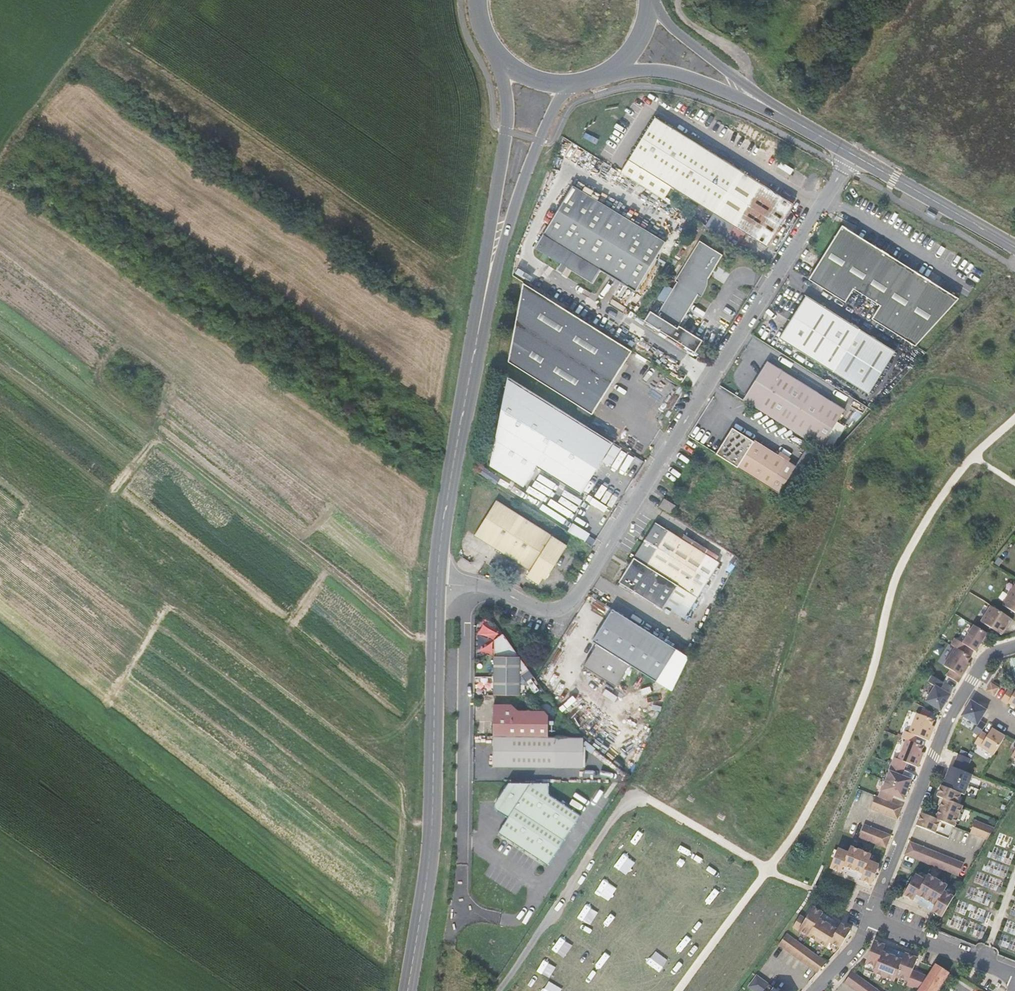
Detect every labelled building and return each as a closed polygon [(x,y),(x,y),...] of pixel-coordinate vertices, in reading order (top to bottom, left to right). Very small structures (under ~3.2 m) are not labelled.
[(646,131),(628,159),(620,172),(663,199),(671,186),(768,247),(792,208),(787,205),(790,201),(655,117),(646,131)] [(666,242),(572,185),(535,247),(561,263),(557,270),(563,273),(567,267),(592,283),(600,270),(636,291),(666,242)] [(842,225),(809,279),(845,302),(853,288),(880,305),(872,318),(915,346),(959,298),(842,225)] [(728,238),(739,244),(745,234),(734,228),(728,238)] [(723,255),(699,241),(676,280),(678,282),(657,314),(655,313),(650,311),(644,320),(695,352),(703,340),(679,325),(698,295),(701,297),(707,285),(708,273),(714,264),(716,266),(723,255)] [(628,348),(523,282),(508,361),(588,411),(595,400),(599,402),(624,362),(620,360),(628,348)] [(806,295),(779,338),(868,394),(895,351),(806,295)] [(624,362),(632,351),(628,348),(620,360),(624,362)] [(768,361),(764,367),(767,370),(773,365),(768,361)] [(743,400),(820,448),(844,409),(773,365),(767,370),(764,367),(757,377),(760,378),(751,386),(743,400)] [(678,379),(682,382),(686,376),(682,373),(678,379)] [(613,442),(507,375),(490,465),(524,486),(537,465),(581,493),(613,442)] [(592,414),(599,402),(595,400),(588,411),(592,414)] [(733,427),(716,453),(779,493),(795,466),(733,427)] [(779,493),(786,498),(803,471),(795,466),(779,493)] [(664,498),(659,506),(670,514),(675,505),(664,498)] [(567,545),(496,500),(475,535),(531,570),(527,576),(539,584),(543,577),(545,579),(567,545)] [(691,545),(655,522),(634,557),(678,585),(698,597),(720,563),(710,557),(713,552),(694,540),(691,545)] [(678,585),(634,557),(619,581),(663,609),(678,585)] [(1003,605),(1014,613),(1014,585),(1003,605)] [(991,606),(981,622),(1001,635),(1007,625),(1008,626),(1012,620),(991,606)] [(676,649),(612,609),(592,641),(597,644),(583,666),(616,686),(630,664),(656,681),(676,649)] [(955,639),(951,645),(955,647),(962,652),(966,646),(976,652),(987,633),(974,625),(963,643),(955,639)] [(494,640),(493,694),(519,695),(519,676),(528,669),(503,634),(494,640)] [(962,652),(955,647),(944,665),(950,669),(947,676),(958,682),(969,663),(968,662),(971,657),(962,652)] [(935,686),(925,702),(941,711),(950,695),(940,688),(943,682),(932,676),(928,682),(935,686)] [(998,688),(991,683),(986,691),(994,696),(998,688)] [(1008,689),(1001,700),(1008,704),(1008,703),(1014,707),(1014,691),(1014,693),(1008,689)] [(986,710),(971,701),(961,716),(977,725),(972,732),(979,736),(981,732),(986,724),(980,721),(986,710)] [(494,705),(493,736),(548,736),(548,716),(544,711),(518,711),(511,705),(494,705)] [(904,732),(902,738),(906,740),(914,743),(917,736),(928,741),(934,727),(932,726),(934,720),(917,713),(909,733),(904,732)] [(988,735),(981,732),(979,736),(974,743),(994,755),(1005,736),(992,729),(988,735)] [(548,736),(493,736),(493,766),(583,767),(583,736),(548,736)] [(894,757),(891,764),(904,769),(906,762),(918,767),(923,753),(921,752),(923,747),(914,743),(906,740),(898,759),(894,757)] [(958,754),(953,767),(965,772),(971,759),(958,754)] [(890,771),(886,781),(908,790),(911,780),(901,776),(904,769),(891,764),(889,770),(890,771)] [(950,766),(942,786),(961,793),(964,794),(971,774),(965,772),(953,767),(950,766)] [(881,791),(878,797),(890,802),(893,795),(904,799),(908,790),(886,781),(882,791),(881,791)] [(549,783),(509,782),(496,802),(495,802),(495,803),(495,804),(495,805),(495,806),(495,807),(495,808),(496,808),(496,809),(497,810),(508,817),(498,832),(548,865),(581,815),(549,794),(549,783)] [(943,799),(935,818),(954,826),(963,806),(957,803),(961,793),(942,786),(941,785),(937,796),(943,799)] [(876,796),(871,808),(897,819),(902,807),(890,802),(878,797),(876,796)] [(921,813),(916,825),(948,838),(954,826),(935,818),(921,813)] [(987,839),(994,827),(975,820),(970,832),(987,839)] [(864,825),(859,837),(886,848),(890,836),(864,825)] [(910,842),(905,854),(958,876),(963,863),(910,842)] [(848,852),(838,848),(830,868),(841,872),(843,866),(863,874),(860,880),(871,884),(879,865),(869,861),(871,855),(850,847),(848,852)] [(925,880),(915,875),(903,895),(913,901),(917,895),(935,905),(932,911),(942,917),(953,897),(944,891),(947,886),(928,875),(925,880)] [(800,915),(793,927),(827,948),(830,942),(840,948),(851,930),(841,924),(837,930),(824,922),(827,916),(813,907),(806,919),(800,915)] [(786,934),(779,945),(817,973),(826,963),(786,934)] [(907,985),(918,990),(927,976),(912,970),(917,958),(905,953),(902,960),(882,952),(885,945),(874,941),(863,969),(894,981),(896,976),(908,981),(907,985)] [(885,948),(884,952),(903,957),(904,953),(885,948)] [(937,963),(921,987),(926,990),(933,990),(940,980),(943,982),(950,971),(937,963)] [(844,983),(856,990),(879,990),(852,972),(844,983)] [(756,976),(748,987),(755,990),(778,990),(756,976)]
